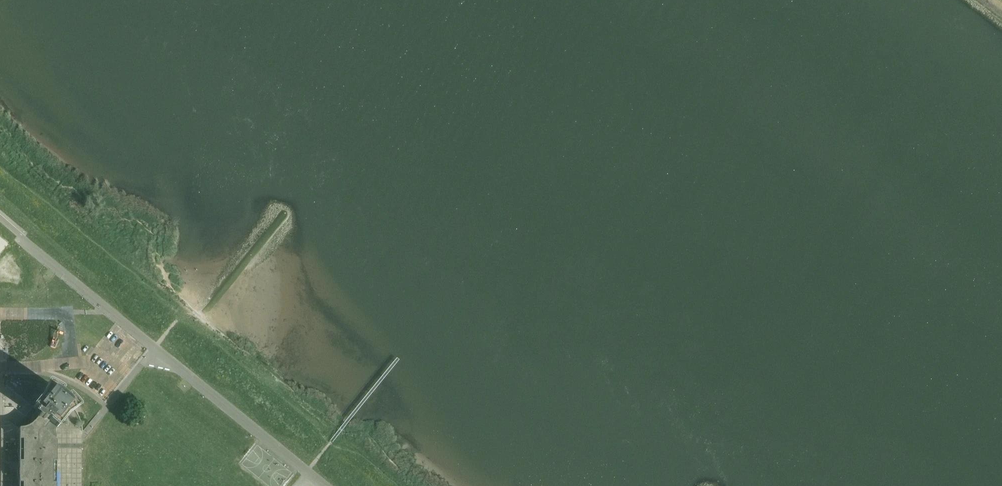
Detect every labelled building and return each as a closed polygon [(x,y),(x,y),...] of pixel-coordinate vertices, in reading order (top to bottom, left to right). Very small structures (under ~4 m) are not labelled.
[(5,387),(5,422),(5,485),(82,485),(82,442),(82,432),(82,431),(82,430),(82,429),(82,428),(81,427),(81,426),(81,425),(81,424),(80,423),(80,422),(80,421),(79,420),(79,419),(79,418),(78,418),(78,417),(78,416),(77,416),(77,415),(77,414),(76,414),(76,413),(75,412),(75,411),(74,410),(76,409),(78,408),(77,407),(76,406),(75,405),(75,404),(74,404),(74,403),(73,402),(72,401),(71,400),(70,399),(69,398),(68,397),(67,396),(66,395),(65,394),(64,394),(63,393),(63,392),(62,392),(61,391),(59,390),(58,389),(57,389),(57,388),(56,388),(55,387),(54,387),(53,386),(52,386),(51,385),(50,385),(49,384),(47,384),(47,386),(46,387),(45,386),(44,386),(43,386),(42,385),(41,385),(40,385),(39,384),(38,384),(37,384),(36,383),(35,383),(34,383),(33,383),(32,383),(31,383),(30,382),(29,382),(28,382),(27,382),(25,382),(24,382),(23,382),(22,382),(21,382),(20,382),(6,381),(6,387),(5,387)]
